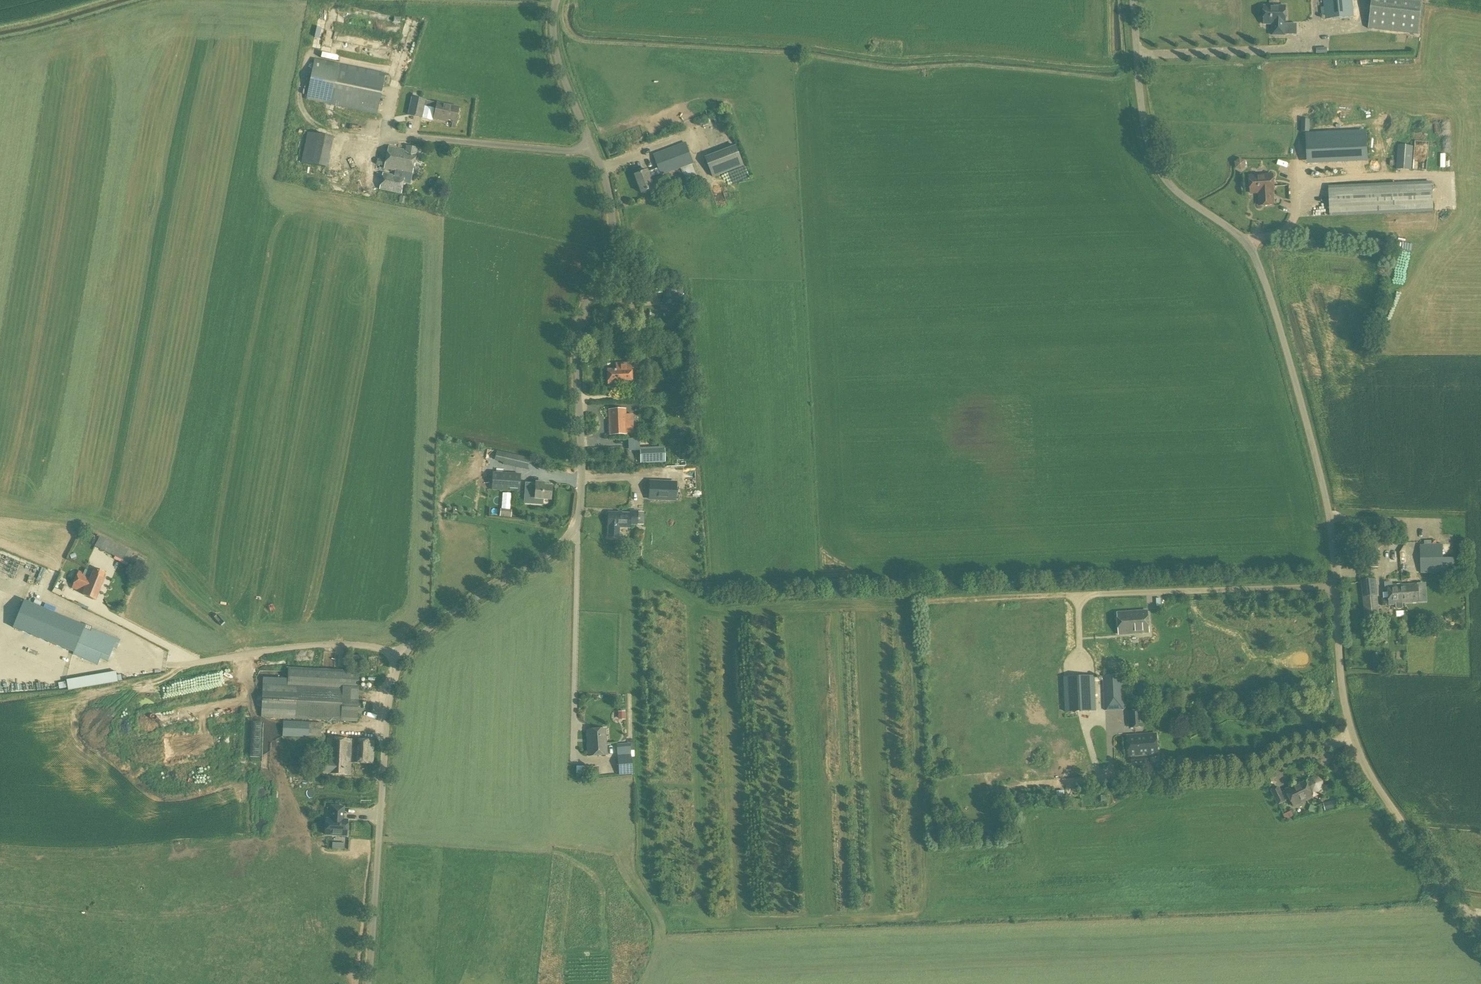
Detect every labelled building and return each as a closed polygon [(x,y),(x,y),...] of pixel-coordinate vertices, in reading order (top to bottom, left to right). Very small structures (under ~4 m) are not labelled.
[(1352,0),(1323,0),(1324,6),(1322,6),(1322,8),(1320,8),(1321,14),(1325,14),(1325,20),(1354,17),(1352,0)] [(1422,0),(1371,0),(1368,29),(1418,35),(1422,0)] [(1284,35),(1284,24),(1285,24),(1285,6),(1264,6),(1264,24),(1272,24),(1272,35),(1284,35)] [(412,12),(410,24),(416,25),(418,13),(412,12)] [(377,115),(385,74),(314,59),(306,100),(377,115)] [(424,106),(426,101),(426,100),(411,97),(407,115),(422,118),(424,106)] [(426,101),(424,106),(436,109),(434,119),(440,121),(441,118),(456,121),(459,107),(437,103),(426,101)] [(1331,171),(1326,119),(1310,120),(1301,120),(1301,132),(1310,132),(1310,133),(1299,133),(1300,143),(1299,143),(1301,167),(1311,166),(1311,173),(1331,171)] [(301,161),(313,163),(312,169),(322,171),(329,135),(306,131),(301,161)] [(1420,165),(1420,158),(1425,158),(1426,140),(1415,139),(1415,165),(1420,165)] [(699,183),(692,164),(694,164),(686,142),(653,155),(658,168),(649,172),(649,171),(636,176),(643,194),(655,189),(651,178),(661,174),(661,176),(681,169),(688,187),(699,183)] [(1411,170),(1413,146),(1398,145),(1396,169),(1411,170)] [(412,174),(417,148),(406,146),(405,150),(389,147),(386,161),(378,159),(377,164),(384,166),(384,169),(396,171),(395,175),(383,173),(380,189),(401,193),(404,177),(401,177),(402,172),(412,174)] [(713,178),(744,166),(736,146),(705,158),(713,178)] [(1239,161),(1234,165),(1235,171),(1241,174),(1246,169),(1245,164),(1239,161)] [(1273,204),(1272,191),(1274,191),(1273,174),(1249,176),(1251,193),(1260,192),(1260,196),(1259,196),(1260,205),(1273,204)] [(665,185),(662,177),(654,180),(657,188),(665,185)] [(1329,216),(1433,212),(1432,182),(1328,187),(1329,216)] [(683,287),(663,287),(663,305),(683,304),(683,287)] [(625,383),(631,383),(630,364),(619,364),(619,369),(608,370),(608,384),(616,384),(616,389),(625,389),(625,383)] [(610,435),(627,434),(626,409),(609,410),(610,435)] [(639,449),(640,462),(665,461),(664,448),(639,449)] [(519,492),(520,474),(493,472),(491,490),(519,492)] [(677,482),(649,480),(648,501),(676,502),(677,482)] [(543,486),(543,483),(536,483),(536,486),(527,485),(526,493),(535,493),(535,499),(551,499),(551,487),(543,486)] [(511,518),(511,513),(504,512),(505,509),(500,509),(499,517),(511,518)] [(637,526),(638,511),(629,510),(629,513),(608,513),(608,527),(609,527),(609,537),(619,537),(619,527),(630,527),(630,525),(637,526)] [(646,544),(646,534),(642,533),(642,532),(636,531),(635,543),(641,544),(646,544)] [(128,564),(133,553),(100,536),(94,547),(128,564)] [(1442,544),(1419,545),(1420,573),(1443,573),(1443,571),(1451,570),(1451,566),(1451,558),(1443,558),(1442,544)] [(641,556),(641,547),(630,546),(630,555),(641,556)] [(91,576),(83,593),(83,595),(95,600),(104,579),(102,579),(104,573),(95,568),(91,576)] [(1392,582),(1385,583),(1386,591),(1388,591),(1388,598),(1388,605),(1395,604),(1395,608),(1398,610),(1401,609),(1403,607),(1403,604),(1427,602),(1426,583),(1402,585),(1401,569),(1391,569),(1392,578),(1396,578),(1396,584),(1392,584),(1392,582)] [(83,593),(91,576),(80,571),(73,588),(83,593)] [(1365,616),(1379,615),(1375,579),(1361,581),(1365,616)] [(1086,598),(1085,611),(1098,611),(1098,599),(1086,598)] [(117,648),(121,639),(25,600),(14,626),(75,651),(74,654),(98,664),(101,657),(109,660),(114,646),(117,648)] [(1118,636),(1150,634),(1148,611),(1117,612),(1118,636)] [(1425,616),(1410,617),(1411,630),(1426,629),(1425,616)] [(357,722),(360,673),(288,670),(287,685),(263,683),(261,718),(357,722)] [(68,690),(117,682),(116,672),(66,681),(68,690)] [(1123,675),(1103,676),(1104,698),(1124,697),(1123,675)] [(950,676),(942,681),(947,690),(955,685),(950,676)] [(1095,676),(1063,677),(1065,713),(1097,711),(1095,676)] [(66,694),(57,695),(58,702),(67,700),(66,694)] [(1177,695),(1172,698),(1176,704),(1181,701),(1177,695)] [(114,708),(111,708),(111,703),(88,704),(89,718),(114,717),(114,708)] [(1108,735),(1124,735),(1124,703),(1110,703),(1110,711),(1109,711),(1108,735)] [(1130,728),(1142,727),(1141,711),(1129,712),(1130,728)] [(321,738),(322,723),(303,722),(302,738),(321,738)] [(589,756),(608,754),(605,728),(587,730),(589,756)] [(130,741),(127,730),(91,741),(94,751),(130,741)] [(1157,733),(1126,735),(1128,758),(1159,756),(1157,733)] [(373,763),(375,740),(327,738),(326,763),(324,763),(324,773),(351,774),(351,762),(373,763)] [(1104,744),(1105,762),(1112,761),(1111,743),(1104,744)] [(619,775),(632,774),(630,744),(617,745),(619,775)] [(1323,787),(1323,781),(1318,778),(1312,778),(1308,782),(1308,787),(1305,782),(1299,784),(1299,783),(1285,790),(1286,791),(1289,798),(1290,798),(1294,807),(1313,798),(1311,795),(1312,792),(1319,792),(1323,787)] [(1281,793),(1278,787),(1271,791),(1278,805),(1285,801),(1281,793)] [(954,800),(960,798),(959,792),(952,793),(954,800)] [(1325,810),(1337,807),(1336,801),(1324,804),(1325,810)] [(344,806),(332,806),(331,819),(326,818),(326,834),(347,836),(348,820),(343,819),(344,806)]
